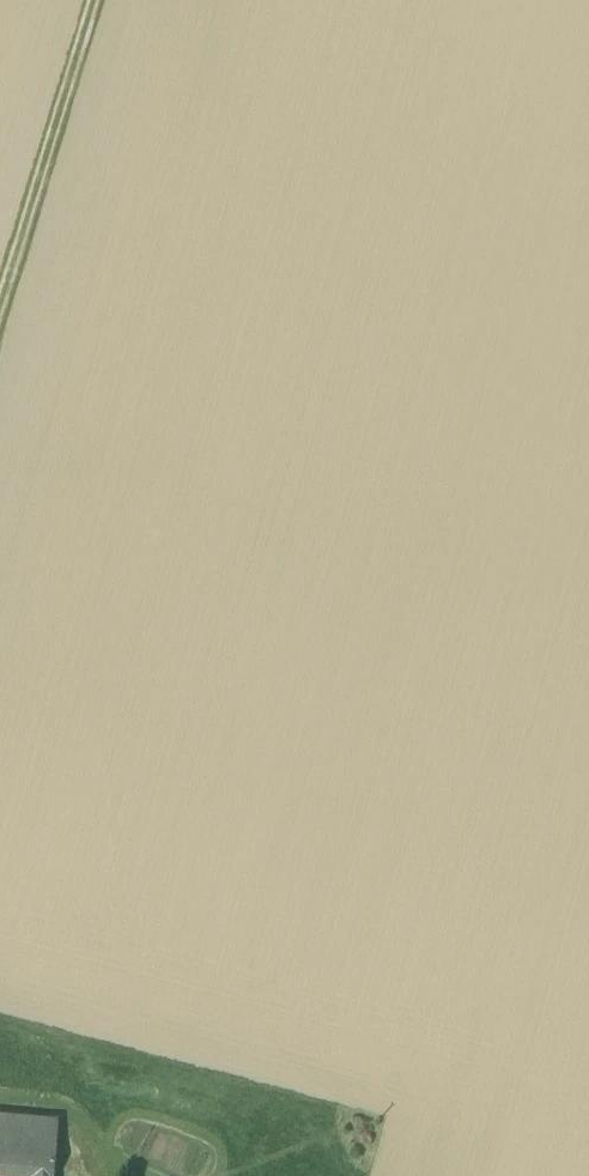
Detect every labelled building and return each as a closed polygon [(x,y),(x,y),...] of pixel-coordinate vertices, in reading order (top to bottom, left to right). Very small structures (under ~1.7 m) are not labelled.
[(59,1120),(0,1114),(0,1175),(54,1175),(59,1120)]
